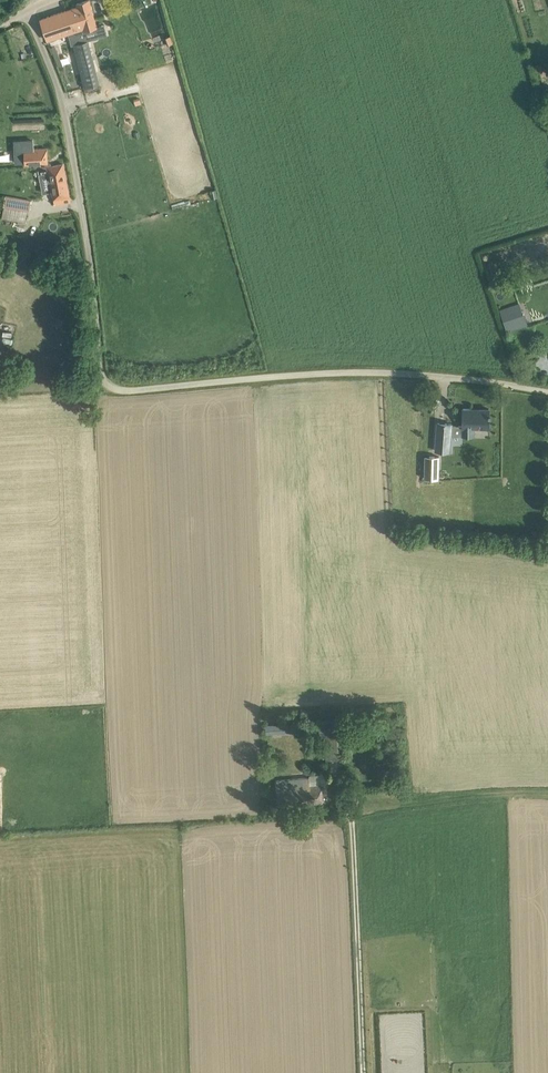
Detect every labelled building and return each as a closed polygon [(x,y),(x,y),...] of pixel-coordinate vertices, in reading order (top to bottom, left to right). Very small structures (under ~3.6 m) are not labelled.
[(42,19),(48,40),(70,32),(73,44),(88,40),(85,29),(97,26),(90,0),(87,0),(77,3),(78,6),(42,19)] [(89,46),(74,50),(77,60),(92,57),(89,46)] [(54,203),(54,204),(55,204),(55,205),(60,204),(71,202),(63,164),(52,166),(51,164),(50,163),(48,162),(47,148),(25,149),(25,164),(41,163),(43,167),(47,168),(54,199),(55,203),(54,203)] [(13,161),(12,150),(0,151),(0,162),(13,161)] [(5,196),(4,206),(30,211),(32,201),(5,196)] [(500,310),(507,330),(527,323),(524,313),(516,315),(513,305),(500,310)] [(463,425),(463,436),(475,436),(475,427),(489,427),(489,408),(463,408),(463,425)] [(438,422),(436,450),(450,451),(452,425),(452,423),(438,422)] [(425,456),(425,478),(439,478),(439,456),(425,456)] [(266,725),(266,734),(296,732),(295,724),(266,725)] [(276,780),(278,806),(323,802),(321,777),(276,780)]
